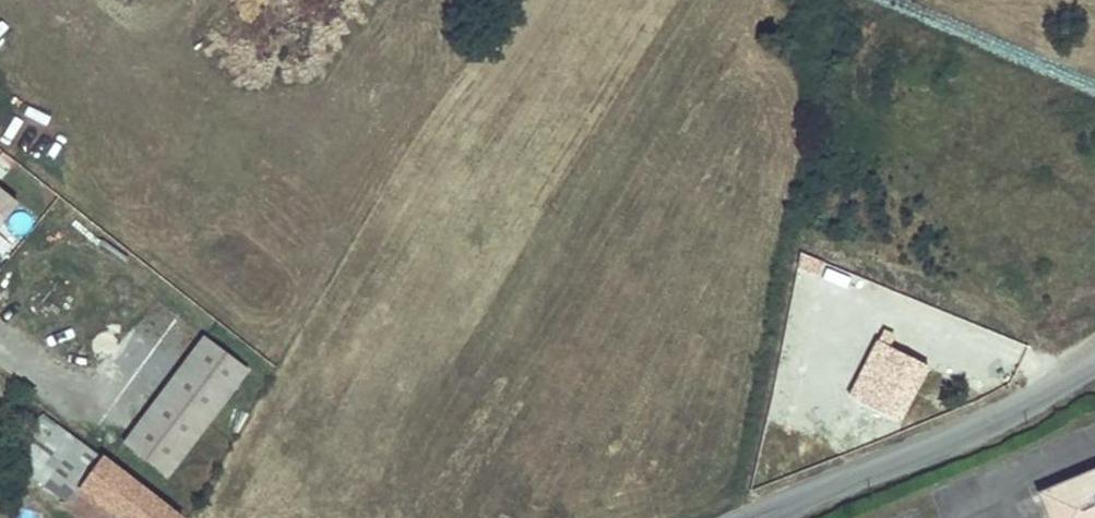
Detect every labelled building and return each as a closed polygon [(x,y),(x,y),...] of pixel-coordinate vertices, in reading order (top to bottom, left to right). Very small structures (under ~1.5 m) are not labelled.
[(0,188),(0,222),(17,201),(0,188)] [(877,332),(842,400),(893,426),(922,368),(885,350),(890,338),(877,332)] [(163,473),(244,370),(201,337),(120,439),(163,473)] [(32,431),(58,453),(37,479),(66,502),(79,486),(111,511),(119,517),(174,517),(45,415),(32,431)] [(1049,490),(1059,517),(1094,517),(1094,474),(1049,490)] [(65,504),(83,517),(105,517),(111,511),(79,486),(66,502),(65,504)]
